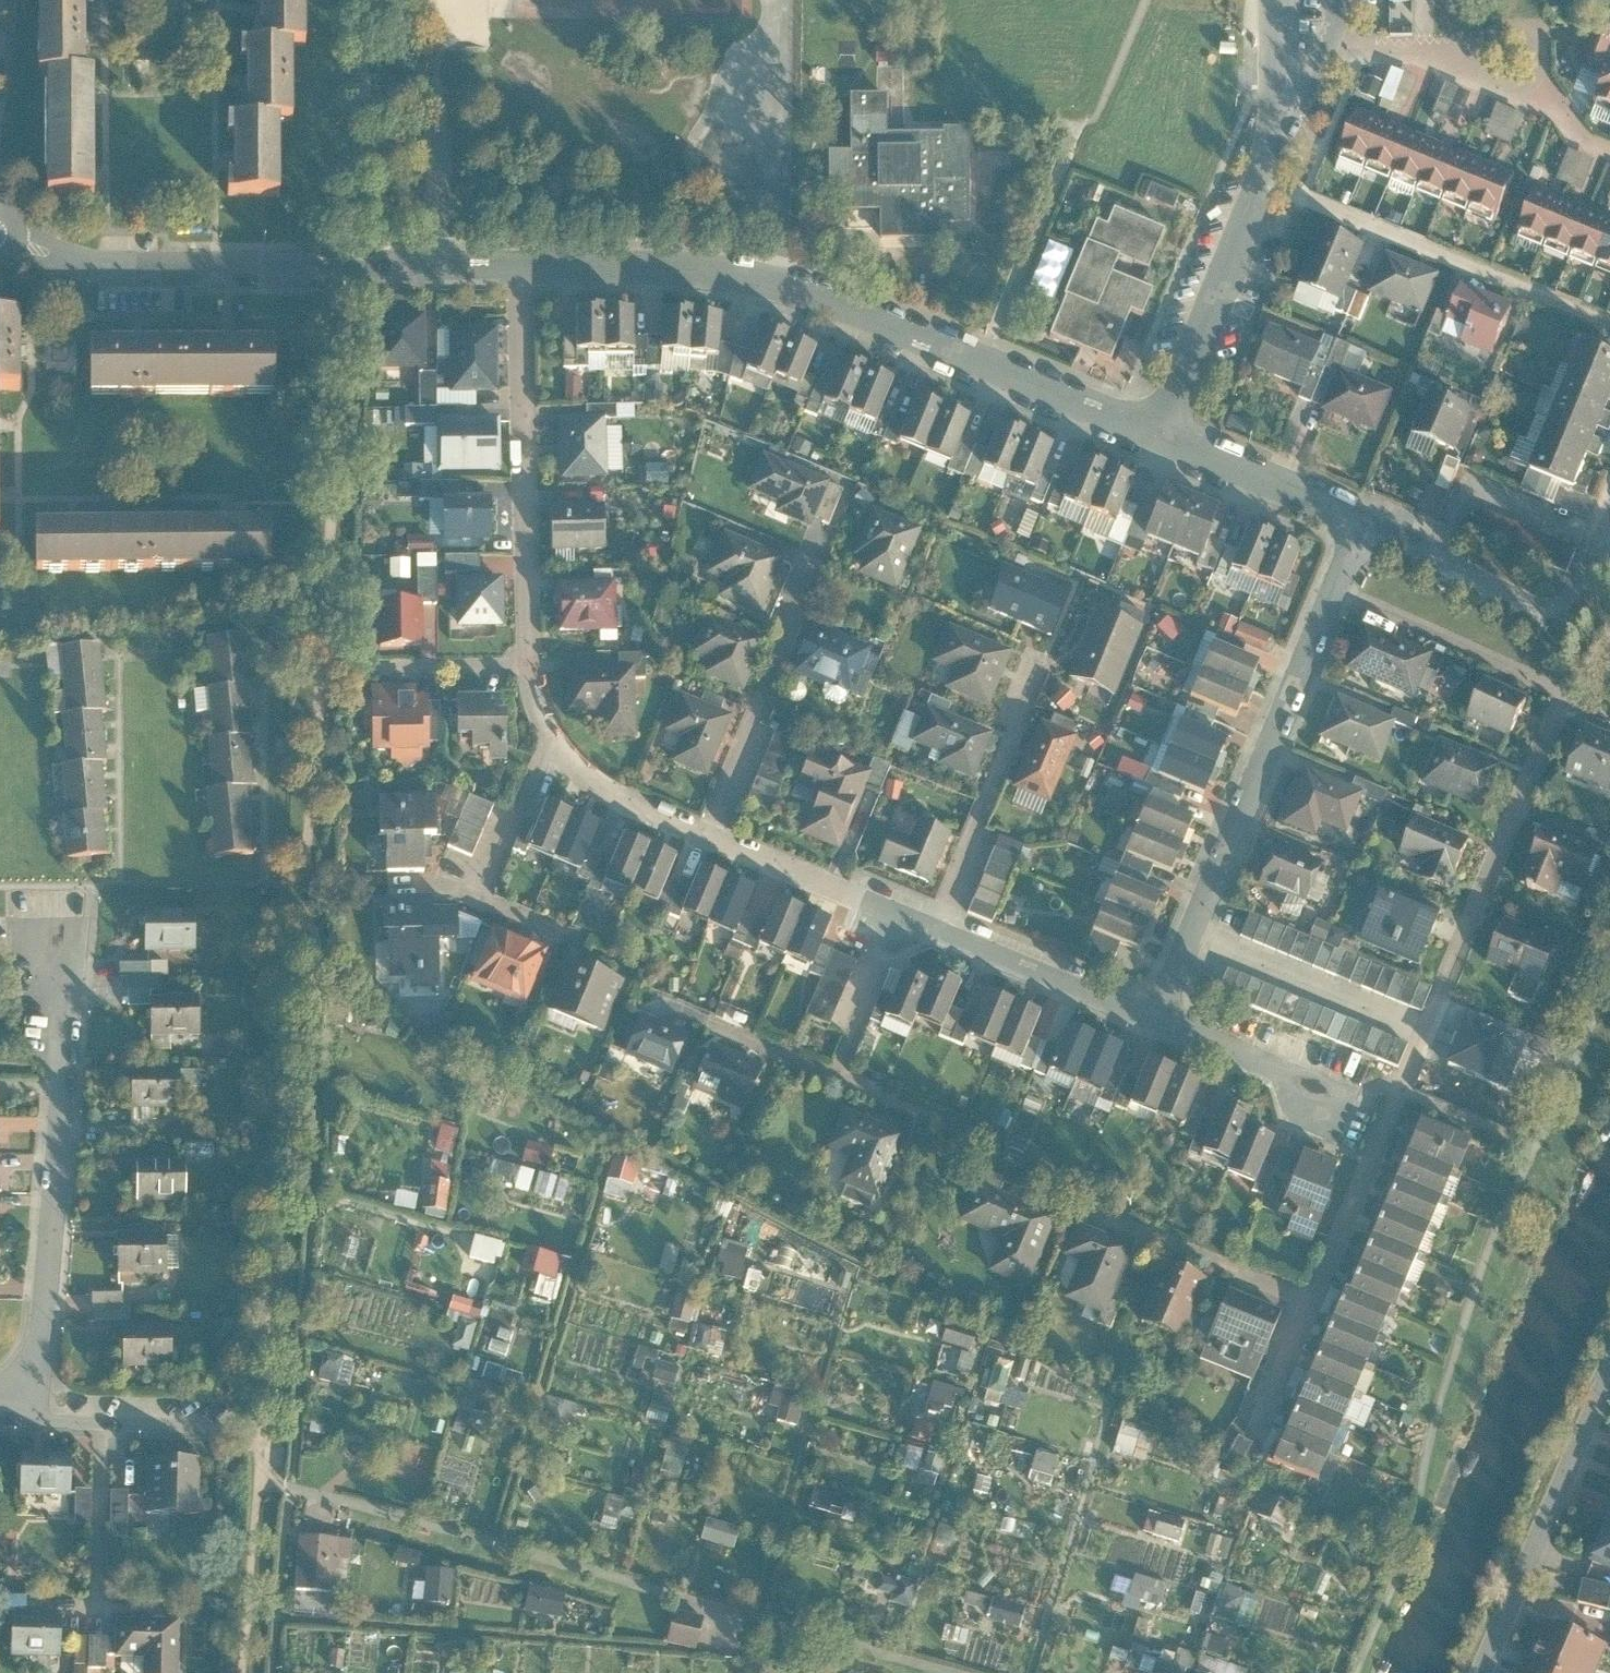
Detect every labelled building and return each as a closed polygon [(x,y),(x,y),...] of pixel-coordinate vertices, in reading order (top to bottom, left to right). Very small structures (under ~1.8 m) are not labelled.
[(305,0),(252,0),(253,46),(290,45),(306,45),(305,0)] [(1427,25),(1491,25),(1491,0),(1427,0),(1427,25)] [(85,73),(84,4),(38,4),(38,73),(45,73),(85,73)] [(238,122),(276,121),(290,121),(290,45),(253,46),(238,46),(238,122)] [(1609,60),(1592,102),(1609,111),(1609,60)] [(1359,97),(1405,113),(1418,76),(1392,67),(1387,82),(1367,75),(1359,97)] [(91,73),(85,73),(45,73),(46,133),(92,133),(91,73)] [(1434,112),(1460,123),(1473,93),(1446,82),(1434,112)] [(888,100),(853,102),(855,161),(837,161),(838,219),(880,219),(882,245),(939,244),(938,231),(971,229),(968,138),(888,140),(888,100)] [(1487,134),(1513,143),(1523,112),(1497,103),(1487,134)] [(1362,163),(1382,118),(1358,108),(1338,151),(1362,163)] [(1362,163),(1388,175),(1408,129),(1382,118),(1362,163)] [(228,122),(229,198),(279,197),(276,121),(238,122),(228,122)] [(1414,187),(1435,140),(1408,129),(1388,175),(1414,187)] [(92,195),(92,133),(46,133),(46,195),(92,195)] [(1414,187),(1439,198),(1460,150),(1435,140),(1414,187)] [(1583,188),(1594,157),(1569,149),(1558,179),(1583,188)] [(1470,210),(1490,164),(1460,150),(1439,198),(1470,210)] [(1495,220),(1515,175),(1490,164),(1470,210),(1495,220)] [(1142,197),(1173,208),(1178,194),(1147,183),(1142,197)] [(1543,244),(1561,197),(1539,187),(1519,233),(1543,244)] [(1568,254),(1586,207),(1561,197),(1543,244),(1568,254)] [(1586,207),(1568,254),(1594,266),(1609,229),(1609,218),(1586,207)] [(1066,298),(1050,336),(1111,361),(1130,312),(1143,317),(1153,290),(1113,274),(1119,258),(1149,270),(1165,229),(1114,209),(1108,226),(1099,248),(1086,242),(1064,297),(1066,298)] [(1345,287),(1362,246),(1320,229),(1298,284),(1339,300),(1345,287)] [(1609,273),(1609,229),(1594,266),(1609,273)] [(1421,315),(1439,273),(1385,250),(1366,292),(1421,315)] [(1492,356),(1514,304),(1459,282),(1445,313),(1444,316),(1446,317),(1468,326),(1461,343),(1492,356)] [(1356,292),(1345,287),(1339,300),(1336,309),(1346,315),(1356,292)] [(1366,297),(1356,292),(1346,315),(1357,319),(1366,297)] [(630,306),(602,307),(602,347),(630,347),(630,337),(630,306)] [(690,350),(693,309),(664,306),(662,336),(661,348),(690,350)] [(602,347),(602,307),(573,307),(574,337),(573,347),(602,347)] [(719,311),(693,309),(690,350),(716,354),(717,341),(719,311)] [(1444,316),(1445,313),(1436,309),(1427,331),(1438,337),(1446,317),(1444,316)] [(424,368),(423,313),(374,314),(375,368),(424,368)] [(19,391),(19,318),(0,318),(0,391),(19,391)] [(1307,374),(1319,344),(1267,323),(1250,365),(1301,387),(1307,374)] [(772,375),(789,333),(762,324),(750,352),(745,366),(772,375)] [(496,392),(496,326),(447,327),(448,393),(496,392)] [(816,344),(789,333),(772,375),(798,386),(803,374),(816,344)] [(662,336),(644,337),(644,366),(659,366),(661,348),(662,336)] [(573,347),(574,337),(563,337),(563,367),(574,367),(573,347)] [(644,337),(630,337),(630,347),(631,366),(644,366),(644,337)] [(86,338),(86,396),(179,396),(179,339),(86,338)] [(270,339),(179,339),(179,396),(271,395),(270,339)] [(717,341),(716,354),(715,373),(728,376),(735,348),(717,341)] [(1567,366),(1609,382),(1609,354),(1576,341),(1567,366)] [(750,352),(735,348),(728,376),(741,380),(745,366),(750,352)] [(849,410),(868,365),(841,355),(828,384),(821,400),(849,410)] [(894,377),(868,365),(849,410),(875,420),(882,404),(894,377)] [(1609,394),(1609,382),(1567,366),(1557,392),(1603,409),(1609,394)] [(1375,431),(1391,390),(1339,370),(1324,411),(1375,431)] [(434,407),(434,373),(416,373),(416,407),(434,407)] [(805,406),(816,379),(803,374),(798,386),(791,400),(805,406)] [(1319,379),(1307,374),(1301,387),(1297,397),(1310,402),(1319,379)] [(821,400),(828,384),(816,379),(805,406),(817,411),(821,400)] [(1453,449),(1471,408),(1429,391),(1412,431),(1453,449)] [(1547,418),(1594,435),(1603,409),(1557,392),(1547,418)] [(1523,469),(1552,396),(1545,393),(1527,440),(1519,437),(1509,463),(1523,469)] [(926,450),(945,405),(917,394),(908,416),(899,439),(926,450)] [(883,438),(895,411),(882,404),(875,420),(870,433),(883,438)] [(970,415),(945,405),(926,450),(951,461),(961,438),(970,415)] [(434,407),(416,407),(403,407),(403,424),(434,424),(433,418),(434,407)] [(899,439),(908,416),(895,411),(883,438),(896,444),(899,439)] [(606,477),(603,416),(558,418),(561,479),(606,477)] [(496,471),(495,417),(433,418),(434,424),(434,472),(496,471)] [(1583,461),(1594,435),(1547,418),(1536,443),(1583,461)] [(1012,475),(1029,432),(1002,421),(991,450),(985,464),(1012,475)] [(1054,443),(1029,432),(1012,475),(1036,485),(1042,471),(1054,443)] [(964,473),(977,444),(961,438),(951,461),(947,470),(963,476),(964,473)] [(1573,487),(1583,461),(1536,443),(1525,468),(1573,487)] [(985,464),(991,450),(977,444),(964,473),(978,478),(985,464)] [(827,481),(763,453),(748,490),(778,502),(774,513),(808,528),(812,518),(826,484),(827,481)] [(1092,509),(1110,465),(1084,454),(1072,481),(1065,499),(1092,509)] [(1450,480),(1460,463),(1451,457),(1441,475),(1450,480)] [(1136,475),(1110,465),(1092,509),(1117,521),(1125,502),(1136,475)] [(1054,476),(1042,471),(1036,485),(1030,498),(1042,504),(1054,476)] [(1065,499),(1072,481),(1060,476),(1049,504),(1061,509),(1065,499)] [(417,498),(440,498),(456,498),(456,482),(417,482),(417,498)] [(842,491),(826,484),(812,518),(828,524),(842,491)] [(1174,547),(1194,496),(1168,486),(1156,514),(1146,536),(1174,547)] [(1222,507),(1194,496),(1174,547),(1200,557),(1201,558),(1209,539),(1222,507)] [(490,538),(490,497),(456,498),(440,498),(441,539),(490,538)] [(1123,546),(1139,508),(1125,502),(1117,521),(1108,539),(1123,546)] [(603,548),(602,504),(551,505),(552,549),(603,548)] [(896,588),(921,528),(872,508),(854,555),(864,559),(858,572),(896,588)] [(1146,536),(1156,514),(1139,508),(1123,546),(1140,553),(1146,536)] [(1258,578),(1278,535),(1251,523),(1239,551),(1233,567),(1258,578)] [(36,525),(36,573),(111,572),(111,524),(36,525)] [(186,570),(186,524),(111,524),(111,572),(186,570)] [(186,524),(186,570),(269,570),(269,524),(186,524)] [(760,613),(783,556),(721,532),(704,575),(723,582),(718,596),(760,613)] [(1304,545),(1278,535),(1258,578),(1286,590),(1304,545)] [(1215,573),(1226,546),(1209,539),(1201,558),(1200,557),(1196,565),(1215,573)] [(1233,567),(1239,551),(1226,546),(1215,573),(1227,579),(1233,567)] [(478,556),(442,555),(442,572),(478,572),(478,556)] [(390,558),(392,580),(414,579),(413,557),(390,558)] [(1009,567),(990,611),(1052,637),(1075,582),(1054,575),(1050,584),(1009,567)] [(415,569),(415,600),(421,600),(421,604),(434,603),(434,569),(415,569)] [(502,626),(502,577),(454,577),(455,627),(502,626)] [(616,633),(615,581),(556,582),(558,635),(616,633)] [(421,604),(421,600),(415,600),(375,601),(376,648),(422,647),(421,604)] [(1117,693),(1143,626),(1096,609),(1071,675),(1117,693)] [(743,691),(765,639),(707,615),(690,655),(708,663),(703,675),(743,691)] [(1172,641),(1183,629),(1168,615),(1157,627),(1172,641)] [(1265,647),(1269,632),(1239,623),(1235,638),(1265,647)] [(869,647),(815,624),(794,673),(849,695),(869,647)] [(988,708),(1012,652),(950,626),(933,662),(953,671),(945,689),(988,708)] [(1432,654),(1364,626),(1346,671),(1413,698),(1432,654)] [(1219,632),(1215,643),(1242,654),(1246,644),(1219,632)] [(203,638),(206,663),(248,659),(246,635),(203,638)] [(55,647),(63,714),(99,711),(104,711),(96,643),(55,647)] [(1242,654),(1215,643),(1203,670),(1250,688),(1261,663),(1242,654)] [(616,654),(616,667),(634,667),(634,680),(644,680),(644,654),(616,654)] [(246,686),(250,685),(248,659),(206,663),(208,689),(246,686)] [(1152,659),(1147,670),(1162,678),(1168,666),(1152,659)] [(616,667),(567,668),(568,713),(599,713),(599,739),(635,738),(634,680),(634,667),(616,667)] [(1250,688),(1203,670),(1192,696),(1219,708),(1238,716),(1250,688)] [(1509,737),(1527,698),(1483,679),(1466,718),(1509,737)] [(1065,712),(1078,698),(1062,685),(1050,700),(1065,712)] [(248,711),(246,686),(208,689),(204,689),(207,715),(248,711)] [(414,686),(369,686),(369,703),(361,703),(362,732),(369,732),(369,753),(387,753),(388,762),(396,762),(406,770),(414,762),(421,762),(421,751),(426,752),(426,742),(425,703),(425,698),(414,698),(414,686)] [(703,693),(699,702),(720,711),(724,701),(703,693)] [(706,779),(732,716),(720,711),(699,702),(679,694),(663,731),(679,737),(669,764),(706,779)] [(503,696),(455,695),(455,735),(470,735),(470,748),(488,749),(489,761),(504,762),(503,696)] [(1397,721),(1333,695),(1315,739),(1379,765),(1397,721)] [(1192,696),(1186,710),(1213,722),(1219,708),(1192,696)] [(437,704),(425,703),(426,742),(437,742),(437,704)] [(972,779),(992,733),(926,704),(911,742),(942,755),(938,764),(972,779)] [(1186,710),(1182,721),(1209,732),(1213,722),(1186,710)] [(99,762),(103,762),(99,711),(63,714),(58,714),(63,765),(99,762)] [(245,736),(251,735),(248,711),(207,715),(209,740),(245,736)] [(1209,732),(1182,721),(1170,749),(1216,767),(1228,740),(1209,732)] [(1048,805),(1077,737),(1041,722),(1012,789),(1048,805)] [(1584,725),(1564,774),(1609,793),(1609,736),(1584,725)] [(770,812),(799,741),(776,731),(747,803),(770,812)] [(204,740),(207,765),(248,761),(245,736),(209,740),(204,740)] [(1481,809),(1500,765),(1441,739),(1422,783),(1481,809)] [(867,788),(874,771),(868,768),(811,745),(793,785),(815,795),(800,835),(841,850),(867,788)] [(1207,794),(1216,767),(1170,749),(1159,776),(1186,786),(1207,794)] [(873,759),(868,768),(874,771),(867,788),(880,792),(890,766),(873,759)] [(244,787),(250,786),(248,761),(207,765),(210,790),(244,787)] [(63,816),(102,813),(104,813),(99,762),(63,765),(58,765),(63,816)] [(1360,793),(1301,769),(1279,824),(1314,837),(1317,826),(1343,835),(1360,793)] [(1145,785),(1155,789),(1180,799),(1186,786),(1159,776),(1150,773),(1145,785)] [(203,791),(207,822),(248,818),(244,787),(210,790),(203,791)] [(1155,789),(1150,800),(1176,811),(1180,799),(1155,789)] [(471,858),(493,807),(470,797),(448,848),(471,858)] [(432,799),(374,798),(375,837),(382,837),(383,874),(423,873),(422,838),(434,838),(432,799)] [(1176,811),(1150,800),(1139,826),(1185,845),(1196,819),(1176,811)] [(525,848),(553,860),(571,815),(543,803),(534,827),(525,848)] [(60,817),(64,860),(106,856),(102,813),(63,816),(60,817)] [(588,849),(597,825),(571,815),(553,860),(579,870),(588,849)] [(1467,839),(1413,815),(1398,854),(1424,865),(1419,878),(1445,888),(1467,839)] [(211,858),(251,853),(248,818),(207,822),(211,858)] [(930,884),(951,835),(918,820),(910,840),(893,833),(880,862),(930,884)] [(1602,845),(1545,822),(1519,885),(1552,897),(1558,883),(1583,893),(1602,845)] [(525,848),(534,827),(523,823),(512,850),(523,855),(525,848)] [(1173,874),(1185,845),(1139,826),(1126,855),(1153,866),(1173,874)] [(631,892),(650,847),(621,836),(612,859),(603,880),(631,892)] [(994,924),(1025,847),(1001,838),(970,915),(994,924)] [(1301,902),(1320,862),(1275,842),(1257,882),(1301,902)] [(666,882),(676,857),(650,847),(631,892),(658,902),(666,882)] [(600,854),(588,849),(579,870),(592,875),(600,854)] [(612,859),(600,854),(592,875),(603,880),(612,859)] [(1126,855),(1121,866),(1147,878),(1153,866),(1126,855)] [(1121,866),(1115,879),(1143,890),(1147,878),(1121,866)] [(681,913),(709,925),(729,880),(700,869),(690,892),(681,913)] [(1143,890),(1115,879),(1105,905),(1152,925),(1163,899),(1143,890)] [(744,914),(755,891),(729,880),(709,925),(735,936),(744,914)] [(678,887),(666,882),(658,902),(669,907),(678,887)] [(690,892),(678,887),(669,907),(681,913),(690,892)] [(1416,966),(1437,916),(1379,891),(1358,941),(1416,966)] [(785,958),(806,909),(777,898),(767,923),(757,946),(785,958)] [(429,901),(380,901),(380,933),(384,933),(385,978),(413,979),(412,990),(436,990),(437,943),(456,942),(455,911),(429,912),(429,901)] [(1121,943),(1141,952),(1152,925),(1105,905),(1093,931),(1121,943)] [(821,946),(831,920),(806,909),(785,958),(811,969),(821,946)] [(755,919),(744,914),(735,936),(746,941),(755,919)] [(1430,990),(1248,914),(1238,938),(1420,1013),(1430,990)] [(192,953),(193,918),(143,916),(142,952),(192,953)] [(767,923),(755,919),(746,941),(757,946),(767,923)] [(1558,943),(1505,921),(1487,964),(1540,986),(1558,943)] [(526,1008),(549,952),(486,927),(463,983),(526,1008)] [(1121,943),(1093,931),(1087,944),(1091,946),(1086,960),(1110,970),(1121,943)] [(821,946),(811,969),(822,973),(831,953),(832,951),(821,946)] [(856,963),(831,953),(822,973),(805,1016),(829,1026),(856,963)] [(603,1035),(624,984),(567,961),(546,1012),(603,1035)] [(951,1008),(961,984),(950,981),(954,972),(938,965),(933,976),(916,1019),(942,1029),(951,1008)] [(1407,1045),(1225,970),(1216,993),(1397,1068),(1407,1045)] [(884,1020),(910,1030),(916,1019),(933,976),(919,971),(915,979),(903,974),(893,999),(884,1020)] [(997,1049),(1018,998),(1002,993),(1000,998),(988,993),(977,1020),(969,1039),(997,1049)] [(881,1026),(884,1020),(893,999),(881,994),(869,1021),(881,1026)] [(1031,1040),(1041,1015),(1029,1009),(1031,1004),(1018,998),(997,1049),(1023,1060),(1031,1040)] [(147,1002),(147,1038),(197,1038),(197,1001),(147,1002)] [(962,1013),(951,1008),(942,1029),(939,1036),(950,1042),(962,1013)] [(977,1020),(962,1013),(950,1042),(965,1047),(969,1039),(977,1020)] [(1519,1040),(1462,1016),(1439,1070),(1479,1085),(1485,1071),(1504,1080),(1519,1040)] [(670,1074),(686,1037),(642,1019),(626,1056),(670,1074)] [(1078,1085),(1098,1039),(1070,1027),(1059,1050),(1050,1072),(1078,1085)] [(1112,1073),(1123,1049),(1098,1039),(1078,1085),(1103,1095),(1112,1073)] [(1045,1045),(1031,1040),(1023,1060),(1020,1068),(1033,1073),(1045,1045)] [(1045,1045),(1033,1073),(1047,1079),(1050,1072),(1059,1050),(1045,1045)] [(744,1110),(762,1066),(708,1046),(691,1090),(744,1110)] [(1132,1106),(1160,1118),(1180,1072),(1150,1061),(1141,1085),(1132,1106)] [(177,1071),(127,1072),(128,1111),(177,1110),(177,1071)] [(1194,1106),(1204,1083),(1180,1072),(1160,1118),(1184,1128),(1194,1106)] [(1126,1079),(1112,1073),(1103,1095),(1101,1101),(1115,1106),(1126,1079)] [(1141,1085),(1126,1079),(1115,1106),(1129,1112),(1132,1106),(1141,1085)] [(1206,1111),(1194,1106),(1184,1128),(1182,1134),(1195,1139),(1200,1127),(1206,1111)] [(1233,1165),(1247,1131),(1251,1121),(1222,1109),(1213,1132),(1205,1153),(1233,1165)] [(880,1201),(906,1136),(842,1110),(827,1148),(851,1158),(841,1183),(880,1201)] [(440,1123),(432,1148),(451,1154),(458,1129),(440,1123)] [(1467,1144),(1416,1123),(1403,1153),(1449,1173),(1454,1175),(1467,1144)] [(1213,1132),(1200,1127),(1195,1139),(1188,1155),(1201,1160),(1205,1153),(1213,1132)] [(1266,1165),(1275,1142),(1247,1131),(1233,1165),(1230,1174),(1258,1185),(1266,1165)] [(525,1139),(521,1159),(548,1165),(552,1145),(525,1139)] [(1340,1168),(1288,1148),(1278,1169),(1275,1175),(1296,1183),(1281,1216),(1294,1222),(1288,1236),(1316,1248),(1336,1197),(1329,1194),(1340,1168)] [(1390,1184),(1437,1203),(1449,1173),(1403,1153),(1390,1184)] [(1183,1176),(1195,1179),(1199,1161),(1186,1158),(1183,1176)] [(423,1208),(445,1210),(451,1162),(428,1160),(423,1208)] [(184,1165),(132,1165),(133,1201),(184,1201),(184,1165)] [(1278,1169),(1266,1165),(1258,1185),(1254,1193),(1265,1197),(1275,1175),(1278,1169)] [(630,1196),(634,1171),(617,1169),(613,1194),(630,1196)] [(971,1182),(975,1184),(999,1194),(1004,1182),(976,1170),(971,1182)] [(999,1194),(975,1184),(958,1224),(1003,1242),(990,1276),(1030,1291),(1059,1217),(999,1194)] [(1437,1203),(1390,1184),(1379,1212),(1426,1231),(1437,1203)] [(1412,1259),(1426,1231),(1379,1212),(1367,1240),(1412,1259)] [(1106,1316),(1133,1249),(1078,1227),(1064,1259),(1081,1265),(1067,1300),(1106,1316)] [(464,1268),(494,1277),(504,1241),(473,1233),(464,1268)] [(162,1238),(112,1239),(113,1277),(163,1276),(162,1238)] [(739,1279),(748,1244),(726,1239),(717,1274),(739,1279)] [(1412,1259),(1367,1240),(1356,1268),(1401,1286),(1412,1259)] [(519,1270),(537,1275),(532,1293),(551,1298),(563,1255),(526,1245),(519,1270)] [(1185,1342),(1207,1282),(1163,1266),(1140,1325),(1185,1342)] [(1344,1297),(1385,1313),(1389,1316),(1401,1286),(1356,1268),(1344,1297)] [(122,1304),(122,1291),(91,1291),(91,1320),(129,1320),(129,1304),(122,1304)] [(668,1318),(690,1323),(696,1298),(674,1293),(668,1318)] [(1254,1384),(1283,1315),(1232,1294),(1204,1363),(1254,1384)] [(470,1313),(473,1301),(452,1295),(449,1307),(470,1313)] [(1344,1297),(1339,1295),(1328,1322),(1374,1341),(1385,1313),(1344,1297)] [(1361,1369),(1374,1341),(1328,1322),(1316,1352),(1361,1369)] [(944,1326),(938,1341),(974,1353),(979,1338),(944,1326)] [(694,1327),(690,1347),(720,1353),(722,1343),(712,1341),(714,1331),(694,1327)] [(169,1331),(119,1331),(120,1370),(169,1370),(169,1331)] [(943,1364),(971,1373),(977,1356),(948,1346),(943,1364)] [(318,1379),(352,1384),(356,1356),(322,1352),(318,1379)] [(1361,1369),(1316,1352),(1305,1379),(1348,1397),(1361,1369)] [(986,1368),(983,1389),(1007,1392),(1011,1358),(995,1356),(994,1369),(986,1368)] [(652,1374),(675,1380),(679,1364),(656,1359),(652,1374)] [(1336,1426),(1348,1397),(1305,1379),(1293,1407),(1336,1426)] [(933,1380),(928,1398),(925,1407),(951,1414),(959,1387),(933,1380)] [(769,1403),(779,1406),(775,1419),(793,1424),(803,1395),(774,1386),(769,1403)] [(1336,1426),(1293,1407),(1280,1435),(1324,1454),(1336,1426)] [(1112,1451),(1130,1457),(1141,1425),(1123,1419),(1112,1451)] [(1311,1486),(1324,1454),(1280,1435),(1269,1466),(1311,1486)] [(1240,1466),(1251,1442),(1236,1436),(1225,1460),(1240,1466)] [(660,1470),(678,1474),(684,1445),(666,1441),(660,1470)] [(918,1468),(916,1483),(937,1485),(940,1454),(908,1451),(907,1467),(918,1468)] [(1032,1451),(1029,1480),(1049,1483),(1053,1453),(1032,1451)] [(67,1460),(19,1458),(18,1498),(66,1499),(67,1460)] [(196,1519),(197,1467),(143,1466),(142,1518),(196,1519)] [(810,1510),(844,1513),(847,1489),(812,1485),(810,1510)] [(88,1525),(88,1493),(73,1492),(72,1525),(88,1525)] [(607,1493),(600,1523),(620,1528),(627,1499),(607,1493)] [(1259,1493),(1252,1511),(1275,1521),(1282,1503),(1259,1493)] [(125,1539),(125,1494),(108,1494),(108,1539),(125,1539)] [(1147,1507),(1139,1529),(1180,1544),(1188,1522),(1147,1507)] [(704,1516),(697,1539),(730,1549),(737,1527),(704,1516)] [(1595,1562),(1609,1568),(1609,1524),(1595,1562)] [(297,1588),(338,1588),(339,1559),(351,1559),(352,1535),(298,1534),(297,1588)] [(424,1567),(423,1581),(413,1581),(412,1601),(451,1602),(452,1568),(424,1567)] [(1130,1572),(1126,1583),(1114,1579),(1111,1590),(1121,1593),(1120,1595),(1159,1606),(1166,1582),(1130,1572)] [(892,1602),(914,1606),(918,1584),(893,1579),(892,1589),(894,1590),(892,1602)] [(1582,1580),(1577,1600),(1609,1608),(1609,1586),(1582,1580)] [(526,1584),(521,1610),(559,1617),(563,1590),(526,1584)] [(1249,1628),(1260,1597),(1224,1584),(1213,1616),(1249,1628)] [(1017,1627),(1024,1605),(992,1595),(986,1617),(1017,1627)] [(668,1610),(665,1644),(697,1646),(699,1612),(668,1610)] [(59,1659),(60,1620),(8,1619),(7,1657),(59,1659)] [(176,1623),(113,1622),(112,1641),(112,1658),(112,1661),(140,1661),(140,1672),(175,1672),(176,1623)] [(1525,1672),(1596,1672),(1607,1649),(1545,1624),(1525,1672)] [(86,1668),(86,1640),(73,1640),(72,1667),(86,1668)] [(112,1658),(112,1641),(86,1640),(86,1668),(85,1671),(103,1672),(103,1658),(112,1658)] [(1195,1672),(1246,1672),(1248,1665),(1198,1656),(1195,1672)]
